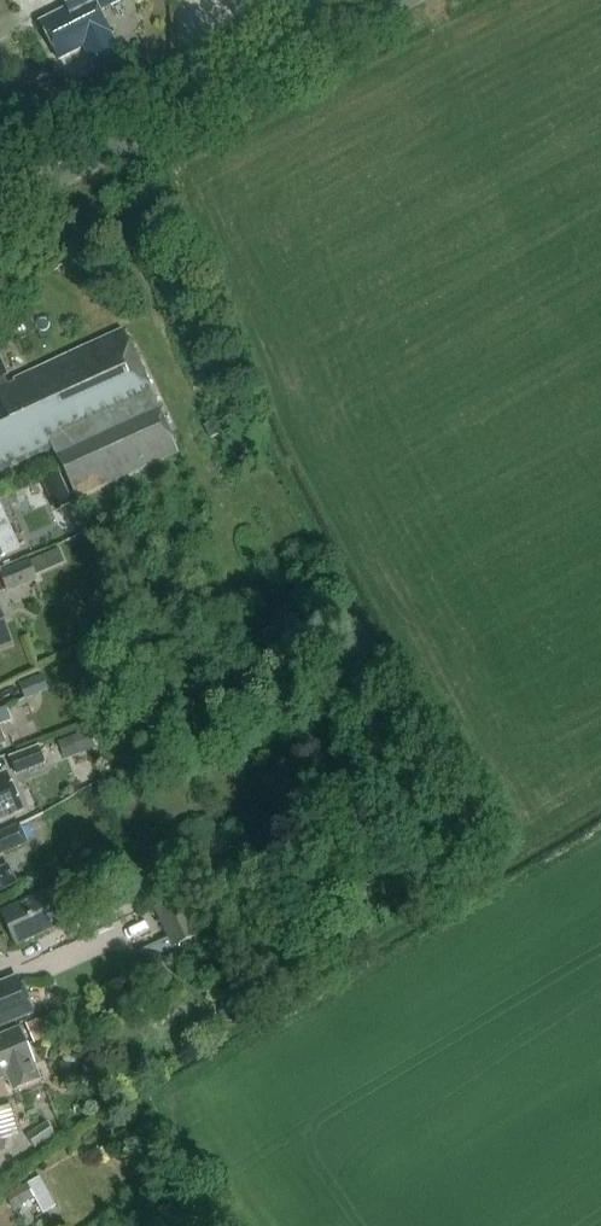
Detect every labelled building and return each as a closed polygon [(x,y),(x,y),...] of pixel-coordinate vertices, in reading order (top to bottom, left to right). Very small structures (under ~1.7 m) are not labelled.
[(59,61),(84,48),(91,62),(117,48),(99,13),(124,0),(70,0),(73,6),(40,24),(59,61)] [(52,450),(77,499),(179,452),(124,330),(13,381),(15,384),(6,388),(1,378),(7,375),(0,360),(0,473),(52,450)] [(216,421),(204,427),(210,439),(221,434),(216,421)] [(41,479),(55,511),(71,504),(57,472),(41,479)] [(2,557),(20,549),(0,504),(0,558),(2,557)] [(35,579),(28,562),(27,560),(0,572),(0,578),(6,592),(35,579)] [(0,611),(0,652),(14,646),(0,611)] [(23,699),(47,688),(41,674),(16,684),(23,699)] [(11,723),(6,708),(0,711),(0,727),(11,723)] [(79,756),(96,749),(89,731),(72,738),(79,756)] [(10,756),(15,772),(43,762),(37,747),(10,756)] [(21,814),(5,772),(0,774),(0,822),(21,814)] [(27,843),(19,823),(0,831),(0,854),(27,843)] [(17,884),(8,866),(0,870),(0,892),(17,884)] [(80,917),(64,883),(0,913),(16,947),(80,917)] [(183,899),(157,911),(169,938),(175,951),(202,938),(183,899)] [(169,938),(139,952),(145,964),(175,951),(169,938)] [(28,1016),(13,979),(0,985),(0,1028),(28,1016)] [(23,1023),(31,1042),(57,1030),(49,1011),(23,1023)] [(8,1034),(0,1038),(0,1078),(8,1075),(14,1091),(41,1080),(35,1064),(36,1064),(22,1029),(8,1034)] [(1,1140),(18,1134),(9,1106),(0,1109),(0,1153),(5,1152),(1,1140)] [(26,1133),(33,1146),(54,1134),(46,1121),(26,1133)] [(39,1176),(25,1184),(33,1198),(42,1215),(55,1207),(39,1176)]
